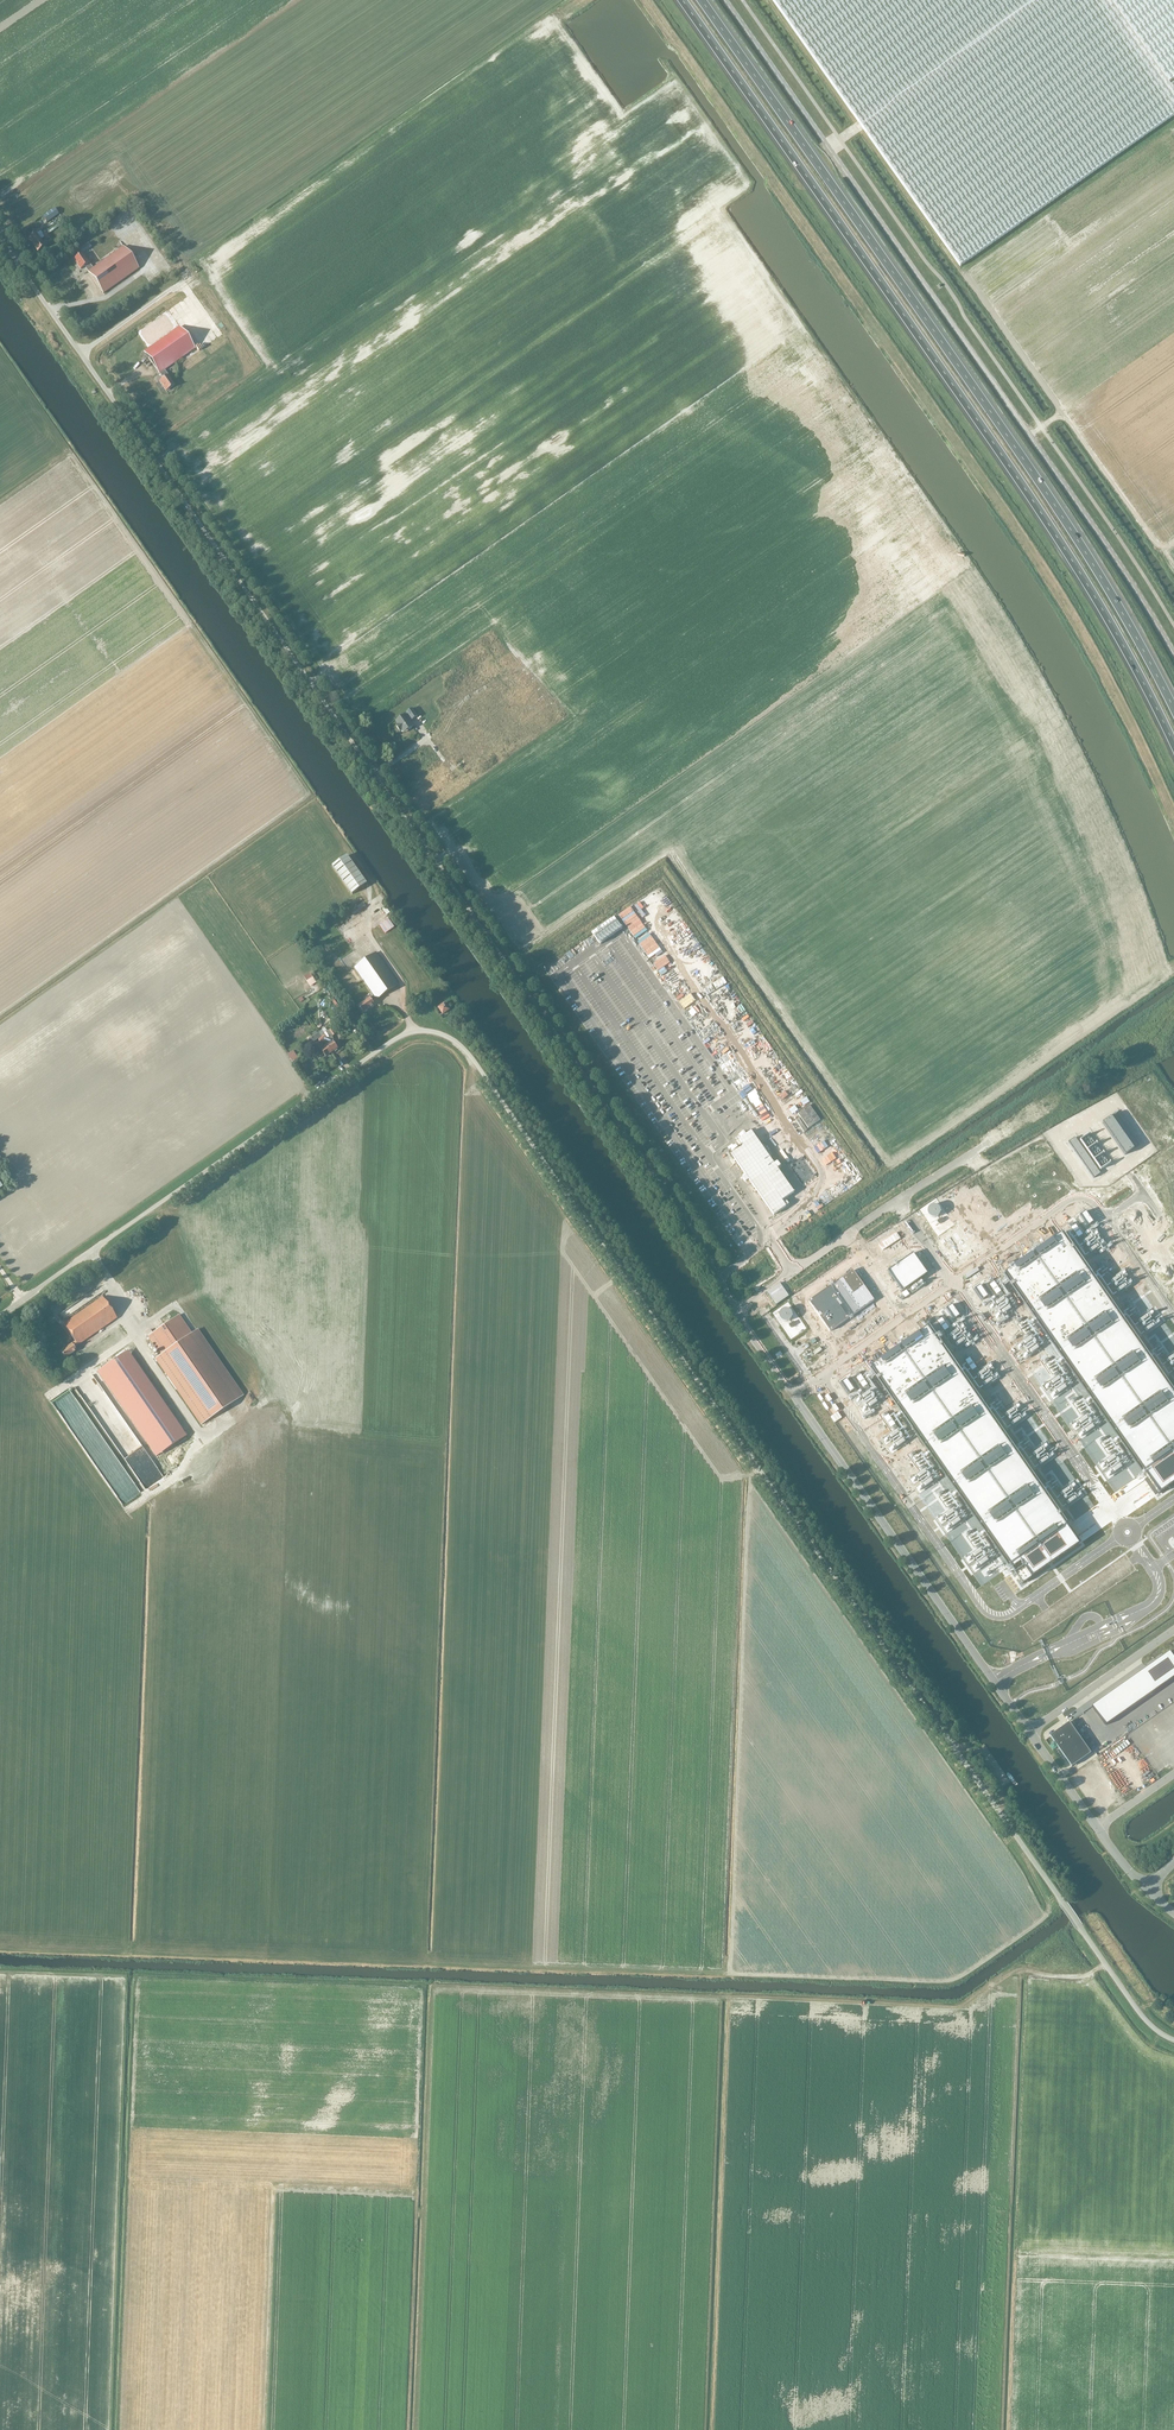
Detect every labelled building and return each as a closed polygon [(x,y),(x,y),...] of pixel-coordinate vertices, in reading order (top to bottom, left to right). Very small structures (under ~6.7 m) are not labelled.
[(1168,83),(1173,79),(1173,0),(772,0),(960,266),(1173,115),(1173,83),(1170,86),(1168,83)] [(29,238),(34,245),(41,239),(37,233),(29,238)] [(41,239),(34,245),(38,251),(46,246),(41,239)] [(88,269),(104,293),(139,268),(123,245),(92,266),(90,263),(83,253),(74,259),(81,269),(86,266),(88,269)] [(152,324),(135,335),(137,338),(167,318),(164,314),(154,321),(156,324),(153,326),(152,324)] [(140,350),(153,372),(191,350),(176,324),(175,325),(170,317),(137,337),(144,348),(140,350)] [(165,374),(156,378),(161,390),(171,386),(165,374)] [(492,630),(493,637),(495,637),(496,641),(500,640),(498,629),(492,630)] [(486,674),(492,679),(498,673),(492,667),(486,674)] [(553,692),(565,713),(573,709),(560,687),(553,692)] [(410,709),(390,718),(397,734),(410,728),(406,719),(413,716),(410,709)] [(505,742),(509,749),(514,746),(509,739),(505,742)] [(352,894),(367,884),(347,856),(332,866),(352,894)] [(389,918),(374,929),(381,938),(395,927),(389,918)] [(377,1000),(399,984),(377,952),(355,967),(374,995),(371,998),(370,997),(359,1005),(364,1013),(375,1004),(373,1002),(377,999),(377,1000)] [(310,973),(304,977),(310,986),(316,982),(310,973)] [(449,1007),(448,1008),(445,1003),(438,1008),(443,1014),(449,1010),(449,1009),(450,1008),(449,1007)] [(325,1028),(319,1032),(319,1033),(332,1052),(339,1048),(334,1041),(333,1036),(330,1031),(327,1031),(325,1028)] [(332,1052),(319,1033),(311,1038),(314,1042),(319,1038),(325,1048),(316,1054),(318,1058),(324,1054),(326,1057),(332,1052)] [(1116,1113),(1102,1123),(1125,1155),(1138,1146),(1116,1113)] [(1075,1137),(1068,1142),(1094,1178),(1100,1174),(1075,1137)] [(1085,1211),(1079,1216),(1087,1227),(1093,1223),(1085,1211)] [(1004,1274),(1158,1494),(1173,1483),(1173,1397),(1060,1234),(1004,1274)] [(913,1253),(887,1271),(902,1292),(927,1274),(913,1253)] [(853,1270),(809,1301),(830,1332),(874,1301),(853,1270)] [(980,1285),(974,1289),(982,1301),(988,1297),(980,1285)] [(132,1305),(140,1303),(135,1288),(124,1291),(125,1294),(123,1295),(123,1296),(129,1294),(131,1302),(132,1305)] [(75,1348),(117,1319),(102,1297),(63,1324),(76,1341),(71,1344),(60,1352),(65,1358),(77,1350),(75,1348)] [(952,1305),(946,1309),(954,1320),(960,1316),(952,1305)] [(156,1358),(202,1424),(242,1396),(197,1330),(192,1333),(179,1315),(148,1336),(161,1355),(156,1358)] [(927,1328),(870,1367),(1022,1584),(1079,1544),(927,1328)] [(130,1350),(100,1370),(158,1455),(187,1434),(130,1350)] [(846,1379),(840,1383),(848,1394),(854,1390),(846,1379)] [(147,1467),(153,1476),(171,1464),(165,1455),(147,1467)] [(1092,1706),(1105,1726),(1173,1677),(1173,1656),(1170,1651),(1092,1706)] [(1050,1735),(1071,1766),(1091,1753),(1069,1722),(1050,1735)] [(1045,1743),(1049,1748),(1053,1745),(1049,1740),(1045,1743)]
